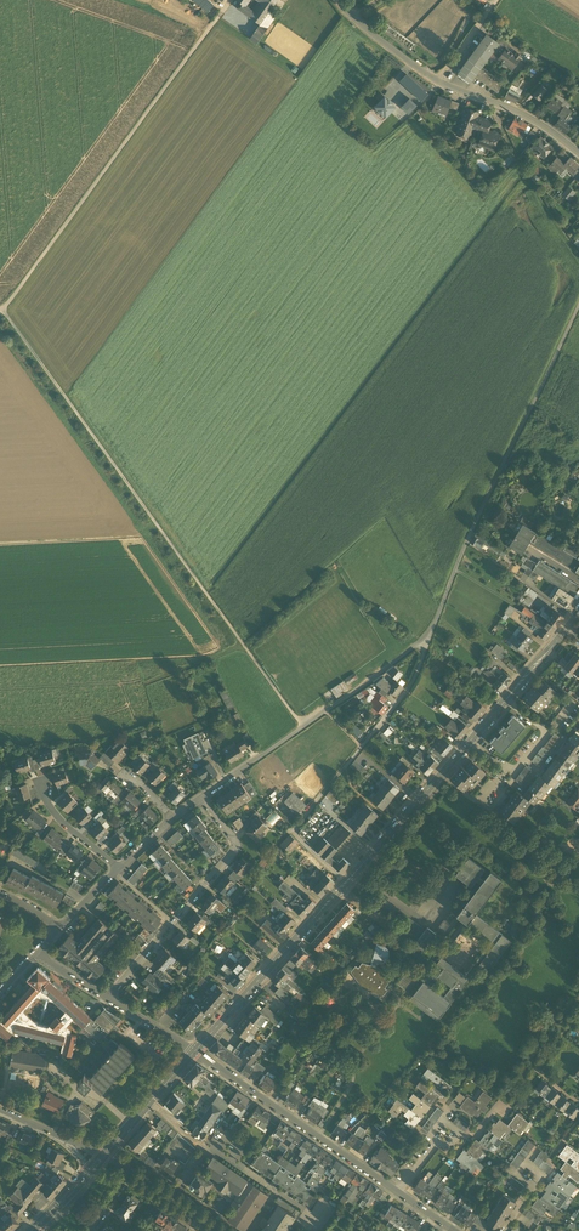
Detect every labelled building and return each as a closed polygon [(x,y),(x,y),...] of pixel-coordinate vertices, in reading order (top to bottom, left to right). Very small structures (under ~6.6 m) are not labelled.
[(206,0),(194,0),(208,12),(213,6),(206,0)] [(275,4),(270,0),(264,0),(262,3),(251,18),(260,25),(271,10),(275,4)] [(259,1),(252,11),(248,16),(251,18),(262,3),(259,1)] [(237,8),(245,14),(249,8),(246,6),(245,6),(240,3),(237,8)] [(277,15),(271,10),(260,25),(250,39),(257,44),(277,15)] [(380,27),(386,32),(390,27),(390,26),(384,22),(383,22),(380,27)] [(486,34),(482,40),(495,50),(499,44),(496,41),(493,39),(486,34)] [(496,41),(499,44),(505,48),(506,49),(508,45),(498,38),(496,41)] [(482,40),(474,52),(487,61),(492,54),(495,50),(482,40)] [(492,54),(497,58),(505,48),(499,44),(495,50),(492,54)] [(506,49),(505,48),(497,58),(513,69),(520,59),(506,49)] [(484,64),(487,61),(474,52),(457,74),(470,83),(476,75),(482,67),(484,64)] [(476,75),(482,79),(487,71),(482,67),(476,75)] [(482,79),(492,87),(498,79),(487,71),(482,79)] [(407,74),(400,81),(421,101),(428,94),(407,74)] [(504,83),(498,79),(492,87),(498,91),(504,83)] [(505,98),(516,103),(520,95),(514,92),(517,87),(511,84),(505,98)] [(533,95),(540,101),(543,98),(545,97),(544,96),(548,91),(549,89),(543,84),(541,85),(533,95)] [(522,101),(526,105),(532,98),(528,95),(522,101)] [(546,106),(556,112),(561,104),(562,103),(553,96),(550,101),(549,101),(546,106)] [(432,112),(437,114),(438,111),(439,111),(446,113),(449,108),(451,102),(444,99),(444,100),(438,97),(432,112)] [(385,98),(376,107),(379,110),(378,111),(382,115),(383,114),(386,117),(395,108),(392,105),(393,104),(389,100),(388,101),(385,98)] [(410,99),(401,108),(408,114),(417,105),(410,99)] [(449,108),(456,111),(459,103),(451,100),(451,102),(449,108)] [(560,118),(561,118),(568,108),(565,106),(557,116),(560,118)] [(568,108),(561,118),(564,121),(571,111),(568,108)] [(472,129),(479,131),(480,127),(483,120),(472,116),(465,113),(456,138),(467,143),(472,129)] [(508,130),(518,136),(521,131),(523,132),(527,125),(515,118),(515,119),(508,130)] [(571,126),(564,121),(561,118),(560,118),(554,126),(565,134),(571,126)] [(480,127),(488,130),(491,123),(483,120),(480,127)] [(488,130),(480,127),(479,131),(484,133),(483,135),(484,135),(482,140),(481,139),(480,143),(479,144),(493,150),(499,135),(487,131),(488,130)] [(526,138),(531,142),(537,136),(531,131),(526,138)] [(540,154),(544,158),(552,148),(540,137),(532,147),(539,154),(540,155),(540,154)] [(547,161),(551,164),(557,157),(557,156),(554,153),(553,154),(547,161)] [(563,163),(557,157),(551,164),(556,168),(558,169),(563,163)] [(563,176),(568,170),(572,174),(577,169),(578,167),(578,165),(570,157),(564,164),(563,163),(558,169),(559,171),(558,172),(563,176)] [(548,167),(553,172),(556,168),(551,164),(548,167)] [(562,195),(564,196),(569,200),(574,194),(572,191),(574,189),(572,187),(571,189),(569,187),(562,195)] [(523,524),(530,529),(533,523),(526,519),(526,518),(523,516),(521,519),(521,520),(519,523),(523,525),(523,524)] [(578,558),(563,549),(530,529),(523,524),(523,525),(509,546),(522,554),(529,543),(575,571),(578,565),(578,559),(578,558)] [(471,543),(480,549),(483,544),(485,540),(476,534),(471,543)] [(483,544),(491,549),(493,545),(485,540),(483,544)] [(563,549),(578,558),(578,556),(578,551),(567,543),(563,549)] [(505,553),(493,545),(491,549),(503,557),(505,553)] [(522,564),(533,571),(536,566),(535,565),(536,564),(537,564),(536,564),(536,563),(526,557),(522,564)] [(560,588),(563,590),(570,580),(539,560),(537,564),(536,564),(535,565),(536,566),(533,571),(539,575),(555,585),(560,588)] [(523,573),(529,577),(532,571),(527,568),(523,573)] [(533,571),(532,571),(529,577),(535,581),(535,580),(539,575),(533,571)] [(570,580),(563,590),(574,597),(578,589),(578,586),(570,580)] [(563,590),(560,588),(556,594),(570,603),(571,600),(572,601),(574,597),(563,590)] [(570,603),(556,594),(552,599),(567,609),(569,605),(568,605),(570,603)] [(531,608),(532,608),(536,612),(540,615),(542,612),(530,603),(528,606),(531,608)] [(549,611),(552,613),(555,610),(548,604),(545,608),(548,611),(549,611)] [(508,616),(510,617),(515,609),(509,605),(504,613),(506,614),(508,616)] [(521,612),(525,614),(529,616),(531,618),(543,627),(545,625),(543,624),(544,623),(524,608),(521,612)] [(564,617),(555,610),(552,613),(547,620),(548,621),(556,627),(564,617)] [(529,621),(533,624),(539,629),(540,628),(542,629),(543,627),(531,618),(529,621)] [(545,625),(543,627),(551,633),(556,627),(548,621),(546,624),(545,625)] [(538,634),(542,629),(540,628),(539,629),(533,624),(530,628),(538,634)] [(551,633),(543,627),(542,629),(538,634),(546,640),(551,633)] [(521,631),(529,636),(531,633),(524,628),(521,631)] [(521,631),(517,637),(528,645),(533,640),(529,636),(521,631)] [(523,652),(528,645),(517,637),(512,643),(513,644),(519,649),(523,652)] [(491,651),(502,660),(507,652),(497,644),(491,651)] [(564,659),(568,662),(573,656),(568,653),(564,659)] [(564,668),(568,671),(577,660),(575,658),(575,657),(575,656),(574,655),(573,656),(568,662),(564,668)] [(563,666),(564,668),(568,662),(564,659),(563,657),(558,663),(563,666)] [(486,668),(490,671),(492,669),(491,668),(494,664),(496,662),(491,658),(486,663),(488,665),(486,668)] [(574,673),(578,666),(578,661),(577,660),(568,671),(573,674),(574,673)] [(500,675),(503,672),(494,664),(491,668),(492,669),(500,675)] [(387,672),(397,680),(401,675),(397,671),(398,670),(394,666),(387,672)] [(560,670),(565,674),(568,671),(564,668),(563,666),(560,670)] [(495,680),(496,681),(498,679),(498,678),(490,671),(486,668),(483,672),(491,679),(491,678),(495,681),(495,680)] [(490,671),(498,678),(500,675),(492,669),(490,671)] [(503,672),(500,675),(498,678),(498,679),(506,686),(512,679),(509,676),(507,674),(503,671),(503,672)] [(385,672),(381,676),(391,684),(393,682),(390,680),(392,677),(385,672)] [(354,673),(345,679),(348,684),(358,677),(356,673),(354,673)] [(376,684),(381,689),(387,693),(389,694),(391,696),(393,694),(389,691),(389,690),(384,686),(386,683),(381,679),(376,684)] [(506,686),(498,679),(496,681),(493,685),(501,691),(506,686)] [(534,686),(531,690),(545,702),(551,694),(552,695),(555,691),(542,680),(536,688),(534,686)] [(343,681),(331,690),(335,696),(347,687),(343,681)] [(391,687),(389,690),(389,691),(393,694),(396,696),(403,687),(396,682),(391,687)] [(377,692),(378,693),(379,692),(381,689),(376,684),(372,688),(377,692)] [(450,697),(452,695),(454,692),(449,687),(444,692),(450,697)] [(384,697),(387,693),(381,689),(379,692),(384,697)] [(220,693),(228,709),(234,706),(226,690),(220,693)] [(460,696),(463,699),(467,696),(460,690),(457,694),(460,696)] [(537,710),(545,702),(531,690),(523,699),(537,711),(539,712),(537,710)] [(386,698),(384,697),(379,692),(378,693),(377,692),(373,696),(375,697),(369,704),(372,706),(378,711),(381,714),(387,706),(383,703),(386,698)] [(469,709),(470,710),(469,711),(467,713),(475,721),(481,714),(463,699),(460,696),(457,699),(457,700),(468,710),(469,709)] [(467,696),(463,699),(481,714),(486,708),(483,705),(478,701),(475,704),(467,696)] [(429,706),(432,709),(438,702),(435,699),(429,706)] [(376,714),(378,711),(372,706),(369,709),(376,714)] [(449,716),(455,721),(459,715),(453,711),(449,716)] [(232,716),(235,723),(241,721),(237,713),(232,716)] [(520,732),(523,728),(521,727),(523,724),(519,721),(520,721),(513,715),(507,721),(510,724),(511,725),(507,729),(506,728),(503,726),(499,731),(501,733),(503,735),(499,739),(497,738),(495,736),(489,742),(496,748),(500,751),(502,748),(504,750),(507,746),(506,745),(508,742),(510,744),(517,735),(516,733),(518,731),(520,732)] [(446,726),(453,732),(458,727),(451,721),(448,724),(446,726)] [(461,723),(458,727),(453,732),(460,738),(468,729),(461,723)] [(383,734),(388,738),(392,733),(388,729),(383,734)] [(378,736),(385,741),(388,738),(383,734),(381,732),(378,736)] [(245,740),(249,746),(253,743),(247,733),(242,736),(245,740)] [(570,740),(578,747),(578,736),(575,733),(570,740)] [(190,750),(194,758),(201,755),(199,750),(204,748),(198,734),(184,740),(186,744),(184,745),(186,752),(190,750)] [(438,740),(439,740),(443,744),(437,750),(438,751),(444,756),(453,747),(441,737),(438,740)] [(119,739),(112,747),(111,746),(106,751),(108,754),(115,761),(117,762),(121,758),(121,759),(125,755),(123,754),(129,748),(119,739)] [(433,747),(437,750),(443,744),(439,740),(433,746),(433,747)] [(565,746),(575,754),(578,749),(578,747),(570,740),(565,746)] [(241,751),(245,748),(241,743),(236,746),(237,747),(238,746),(241,751)] [(244,755),(241,751),(238,746),(237,747),(230,751),(230,752),(226,755),(231,762),(235,759),(236,760),(244,755)] [(565,746),(560,753),(570,761),(575,754),(565,746)] [(433,753),(435,755),(438,751),(437,750),(433,747),(430,751),(433,753)] [(38,754),(42,765),(49,763),(49,764),(56,762),(52,750),(38,754)] [(419,751),(416,754),(434,769),(439,763),(430,755),(428,758),(419,750),(419,751)] [(106,751),(103,754),(113,764),(115,761),(108,754),(106,751)] [(444,756),(438,751),(435,755),(441,760),(444,756)] [(87,764),(92,769),(100,760),(91,752),(88,752),(79,753),(80,759),(82,758),(82,764),(87,764)] [(133,767),(141,774),(148,767),(150,765),(149,765),(151,763),(147,759),(146,761),(142,758),(144,756),(141,753),(132,763),(134,765),(133,767)] [(439,763),(441,760),(435,755),(433,753),(430,755),(439,763)] [(560,753),(555,759),(566,767),(567,768),(569,770),(573,765),(572,764),(573,763),(572,762),(570,761),(560,753)] [(110,767),(113,764),(103,754),(102,754),(100,757),(110,767)] [(428,775),(434,769),(416,754),(413,757),(416,760),(418,762),(416,765),(420,768),(428,775)] [(403,763),(408,767),(410,764),(402,756),(399,760),(403,763)] [(197,761),(200,766),(207,761),(204,757),(197,761)] [(14,762),(18,773),(30,769),(31,769),(28,760),(27,758),(14,762)] [(91,769),(92,769),(87,764),(82,764),(82,758),(80,759),(80,766),(86,765),(91,769)] [(555,759),(550,765),(561,773),(566,767),(555,759)] [(148,767),(151,769),(156,763),(154,760),(151,763),(149,765),(150,765),(148,767)] [(350,767),(352,769),(358,763),(355,760),(350,767)] [(472,761),(466,768),(478,779),(481,775),(482,776),(485,772),(472,761)] [(205,774),(209,779),(217,773),(209,762),(208,763),(201,768),(202,768),(197,771),(201,777),(205,774)] [(159,766),(156,763),(151,769),(154,772),(158,767),(159,766)] [(361,765),(358,763),(352,769),(355,771),(361,765)] [(403,763),(398,769),(409,778),(414,773),(408,767),(403,763)] [(363,767),(361,765),(355,771),(358,774),(363,767)] [(550,765),(546,772),(556,780),(561,773),(550,765)] [(474,783),(478,779),(466,768),(465,769),(461,766),(456,772),(464,779),(469,784),(473,787),(475,784),(474,783)] [(151,781),(156,785),(166,775),(158,767),(154,772),(148,778),(151,781)] [(366,769),(363,767),(358,774),(361,776),(365,770),(366,769)] [(405,784),(409,778),(398,769),(394,774),(398,778),(405,784)] [(53,776),(57,785),(68,781),(65,771),(62,772),(55,775),(53,776)] [(450,779),(458,786),(464,779),(456,772),(450,779)] [(551,786),(556,780),(546,772),(541,778),(549,784),(551,786)] [(538,776),(534,783),(544,791),(549,784),(541,778),(538,776)] [(101,783),(104,786),(104,785),(110,779),(107,777),(101,783)] [(118,787),(110,779),(104,785),(104,786),(101,790),(105,794),(109,790),(112,793),(118,787)] [(388,779),(384,784),(395,794),(399,789),(388,779)] [(469,784),(464,779),(458,786),(464,790),(469,784)] [(11,784),(12,789),(15,788),(15,787),(23,785),(22,780),(11,784)] [(241,783),(235,788),(244,800),(249,796),(250,797),(251,797),(247,792),(243,786),(241,783)] [(534,783),(529,789),(539,797),(540,797),(544,791),(534,783)] [(15,788),(19,800),(30,797),(26,784),(23,785),(15,787),(15,788)] [(391,799),(395,794),(384,784),(380,789),(380,790),(391,799)] [(168,796),(176,804),(185,794),(177,787),(168,796)] [(235,788),(229,792),(238,804),(244,800),(235,788)] [(247,792),(251,797),(256,793),(257,793),(253,788),(250,790),(247,792)] [(578,812),(578,789),(578,788),(568,802),(576,808),(575,809),(578,812)] [(534,804),(539,797),(529,789),(523,796),(530,802),(534,804)] [(325,796),(328,799),(333,792),(331,790),(325,796)] [(391,799),(380,790),(376,795),(387,804),(391,799)] [(517,791),(511,799),(525,809),(530,802),(523,796),(517,791)] [(122,800),(133,810),(140,802),(130,792),(125,797),(122,800)] [(229,792),(223,796),(232,808),(238,804),(229,792)] [(336,794),(333,792),(328,799),(331,801),(336,794)] [(59,803),(68,812),(73,808),(71,806),(76,801),(69,793),(67,795),(59,803)] [(285,802),(299,816),(302,813),(301,812),(306,806),(293,793),(284,801),(285,802)] [(122,794),(117,800),(120,803),(122,800),(125,797),(122,794)] [(336,794),(331,801),(334,803),(339,797),(336,794)] [(382,809),(387,804),(376,795),(371,800),(382,809)] [(226,812),(232,808),(223,796),(217,800),(227,814),(226,812)] [(522,812),(525,809),(511,799),(501,813),(514,823),(516,820),(516,819),(518,815),(521,812),(522,812)] [(367,805),(362,810),(373,820),(378,815),(367,805)] [(141,814),(146,819),(150,823),(157,817),(148,807),(143,812),(141,814)] [(135,814),(138,817),(141,814),(143,812),(140,808),(135,814)] [(22,814),(27,818),(32,812),(29,809),(22,814)] [(75,817),(82,824),(86,820),(87,822),(92,817),(85,809),(75,817)] [(274,810),(270,813),(274,817),(270,821),(273,824),(281,817),(274,810)] [(358,815),(358,816),(369,825),(373,820),(362,810),(358,815)] [(28,822),(39,830),(40,829),(46,821),(33,811),(32,812),(27,818),(30,820),(28,822)] [(249,818),(254,823),(259,818),(260,817),(255,813),(249,818)] [(187,822),(192,828),(201,821),(196,814),(187,822)] [(98,824),(99,825),(101,823),(104,820),(101,816),(96,821),(98,824)] [(358,816),(354,821),(365,831),(370,826),(369,825),(358,816)] [(243,825),(241,822),(239,818),(233,823),(235,826),(238,830),(243,825)] [(246,832),(257,842),(262,837),(259,834),(262,831),(267,825),(259,818),(254,823),(246,832)] [(151,824),(150,823),(146,819),(141,823),(146,828),(151,824)] [(207,827),(201,821),(192,828),(197,834),(204,829),(205,829),(207,827)] [(361,836),(365,831),(354,821),(350,826),(361,836)] [(91,831),(100,840),(104,835),(103,834),(108,830),(102,824),(101,823),(99,825),(95,828),(95,827),(91,831)] [(327,842),(336,849),(351,832),(342,824),(327,842)] [(117,831),(120,834),(125,829),(122,826),(117,831)] [(34,836),(37,839),(43,832),(40,829),(39,830),(34,836)] [(51,845),(57,850),(63,842),(60,839),(62,836),(52,829),(43,840),(50,845),(51,845)] [(210,835),(205,829),(204,829),(197,834),(195,836),(200,842),(210,835)] [(104,835),(100,840),(99,840),(103,844),(109,839),(105,834),(104,835)] [(215,841),(210,835),(200,842),(205,849),(215,841)] [(281,844),(290,853),(299,843),(290,835),(281,844)] [(109,845),(116,853),(126,844),(118,836),(109,845)] [(321,856),(328,861),(331,858),(337,850),(336,849),(327,842),(324,838),(314,849),(321,856)] [(220,848),(215,841),(205,849),(211,855),(214,852),(220,848)] [(57,850),(60,852),(66,844),(63,842),(57,850)] [(69,847),(66,844),(60,852),(63,854),(69,847)] [(149,849),(152,853),(158,847),(155,844),(149,849)] [(66,853),(76,861),(83,853),(73,845),(66,853)] [(152,853),(158,859),(166,851),(161,845),(158,847),(152,853)] [(11,854),(35,868),(39,861),(14,847),(11,854)] [(172,857),(166,851),(158,859),(163,865),(170,858),(171,858),(172,857)] [(235,870),(241,875),(250,865),(242,857),(232,868),(235,870)] [(476,880),(481,884),(484,880),(479,876),(484,869),(472,860),(469,857),(455,875),(471,887),(476,880)] [(176,864),(171,858),(170,858),(163,865),(162,866),(167,872),(176,864)] [(328,861),(342,873),(350,864),(343,858),(339,862),(337,860),(336,862),(331,858),(328,861)] [(79,867),(82,870),(88,863),(85,860),(79,867)] [(92,860),(86,868),(94,875),(95,875),(101,867),(92,860)] [(181,870),(176,864),(167,872),(173,878),(181,870)] [(25,889),(57,906),(64,893),(32,876),(31,878),(13,868),(6,881),(24,891),(25,889)] [(91,880),(94,875),(86,868),(82,873),(91,880)] [(312,873),(321,880),(324,877),(315,869),(312,873)] [(187,876),(181,870),(173,878),(178,884),(187,876)] [(235,870),(232,874),(238,879),(239,880),(242,876),(241,875),(235,870)] [(468,924),(469,923),(475,914),(502,879),(491,871),(484,880),(481,884),(466,904),(462,909),(456,916),(468,924)] [(234,883),(238,879),(232,874),(231,873),(228,877),(234,883)] [(309,885),(313,889),(321,880),(312,873),(309,877),(313,880),(309,885)] [(326,874),(324,877),(321,880),(329,888),(335,882),(326,874)] [(193,882),(187,876),(178,884),(184,890),(193,882)] [(216,887),(225,894),(234,883),(228,877),(227,876),(223,880),(223,879),(216,887)] [(322,896),(329,888),(321,880),(313,889),(322,896)] [(70,887),(79,893),(83,886),(74,881),(70,887)] [(289,895),(300,905),(303,902),(296,896),(298,894),(284,881),(279,886),(286,893),(289,895)] [(115,898),(116,899),(123,891),(121,890),(122,889),(120,887),(122,885),(119,882),(117,884),(113,889),(109,893),(114,897),(114,896),(116,898),(115,898)] [(104,894),(107,896),(109,893),(113,889),(110,887),(104,894)] [(124,892),(123,891),(116,899),(117,899),(118,900),(122,904),(131,893),(129,891),(127,893),(125,891),(124,892)] [(134,896),(131,893),(122,904),(126,908),(127,907),(128,909),(135,902),(134,901),(135,900),(132,898),(134,896)] [(201,907),(209,913),(214,906),(221,912),(226,906),(219,900),(212,894),(201,907)] [(62,901),(72,906),(75,900),(66,895),(62,901)] [(286,899),(297,909),(300,905),(289,895),(286,899)] [(305,900),(303,902),(300,905),(307,912),(316,902),(309,896),(305,900)] [(219,900),(226,906),(229,903),(221,897),(219,900)] [(457,906),(462,909),(466,904),(461,900),(457,906)] [(136,903),(135,902),(128,909),(129,910),(129,909),(131,911),(130,911),(134,915),(144,904),(141,902),(139,903),(137,901),(136,903)] [(414,932),(419,926),(387,901),(382,908),(414,932)] [(279,902),(275,906),(284,915),(288,910),(279,902)] [(146,906),(144,904),(134,915),(139,918),(141,919),(140,920),(141,920),(147,912),(146,911),(147,910),(145,908),(146,906)] [(347,904),(342,909),(350,915),(354,911),(347,904)] [(302,917),(307,912),(300,905),(297,909),(295,911),(302,917)] [(456,916),(462,909),(457,906),(436,934),(433,936),(433,937),(438,941),(456,916)] [(345,920),(350,915),(342,909),(338,913),(345,920)] [(149,913),(147,912),(141,920),(143,921),(143,922),(147,925),(156,915),(153,912),(152,914),(149,912),(149,913)] [(187,924),(196,932),(206,921),(201,916),(197,912),(187,924)] [(206,921),(208,922),(211,920),(203,913),(201,916),(206,921)] [(341,925),(345,920),(338,913),(333,918),(341,925)] [(277,923),(281,926),(287,931),(295,922),(287,914),(282,919),(281,918),(277,923)] [(498,932),(475,914),(469,923),(492,940),(474,964),(478,967),(486,974),(511,941),(498,932)] [(160,918),(156,915),(147,925),(151,929),(153,930),(153,931),(156,928),(161,922),(158,920),(160,918)] [(350,915),(345,920),(349,924),(350,924),(354,919),(350,915)] [(336,930),(341,925),(333,918),(329,923),(336,930)] [(82,968),(95,979),(99,975),(98,973),(100,971),(101,972),(105,968),(97,960),(98,959),(97,957),(99,955),(100,956),(105,951),(103,950),(105,948),(107,949),(107,948),(106,947),(108,945),(109,946),(115,939),(114,938),(117,934),(100,920),(97,923),(96,922),(90,929),(91,931),(89,933),(88,932),(87,932),(89,933),(87,936),(85,935),(81,939),(82,940),(80,943),(79,942),(77,944),(69,936),(65,941),(66,942),(64,944),(63,943),(59,948),(72,959),(73,958),(76,960),(75,961),(75,962),(76,960),(81,964),(79,965),(80,966),(81,964),(83,966),(82,968)] [(261,926),(273,935),(276,931),(274,930),(276,928),(267,920),(261,926)] [(345,929),(349,924),(345,920),(341,925),(344,928),(345,929)] [(332,935),(336,930),(329,923),(324,928),(332,935)] [(281,926),(276,931),(273,935),(280,942),(289,933),(287,931),(281,926)] [(382,931),(377,926),(375,927),(371,932),(376,937),(382,931)] [(414,932),(418,936),(423,929),(419,926),(414,932)] [(151,934),(154,937),(159,931),(156,928),(153,931),(151,934)] [(328,940),(332,935),(324,928),(320,933),(328,940)] [(428,928),(425,930),(433,936),(436,934),(428,928)] [(341,934),(340,933),(336,930),(332,935),(336,939),(341,934)] [(426,946),(433,937),(433,936),(425,930),(418,940),(421,942),(426,946)] [(173,940),(182,947),(186,943),(190,938),(181,931),(173,940)] [(364,938),(369,942),(374,937),(369,932),(364,938)] [(327,941),(328,940),(320,933),(316,938),(323,945),(327,941)] [(190,940),(197,945),(199,942),(193,936),(190,940)] [(253,946),(263,955),(270,947),(260,938),(253,946)] [(319,950),(323,945),(316,938),(311,943),(319,950)] [(368,943),(363,939),(360,942),(365,947),(368,943)] [(422,950),(426,946),(421,942),(417,946),(422,950)] [(372,962),(371,965),(375,966),(375,965),(376,965),(377,963),(378,961),(381,961),(384,961),(386,959),(388,956),(388,953),(387,949),(385,947),(383,946),(377,944),(377,943),(374,951),(370,950),(363,959),(372,962)] [(220,953),(222,946),(217,944),(214,950),(220,953)] [(295,953),(296,953),(311,967),(313,964),(306,958),(309,955),(301,947),(295,953)] [(165,971),(165,972),(166,971),(165,970),(170,964),(171,964),(176,959),(165,950),(159,957),(158,957),(153,963),(159,967),(158,967),(159,968),(160,967),(165,971)] [(239,960),(250,970),(257,962),(245,952),(239,960)] [(308,970),(311,967),(296,953),(290,959),(296,964),(298,966),(301,964),(308,970)] [(227,966),(243,980),(243,979),(249,973),(248,972),(250,970),(239,960),(232,954),(224,963),(227,966)] [(349,961),(344,956),(340,961),(345,965),(349,961)] [(441,958),(439,961),(467,982),(469,979),(465,976),(441,958)] [(290,959),(286,964),(292,969),(296,964),(290,959)] [(439,961),(423,981),(451,1002),(467,982),(439,961)] [(376,967),(375,966),(371,965),(362,963),(358,967),(358,968),(359,969),(356,973),(357,973),(355,975),(364,988),(378,993),(380,991),(383,987),(385,988),(385,987),(388,983),(381,971),(379,968),(376,967)] [(175,967),(171,964),(166,971),(169,974),(175,967)] [(293,971),(292,969),(286,964),(282,968),(290,975),(293,971)] [(313,964),(311,967),(317,973),(319,970),(313,964)] [(469,979),(478,967),(474,964),(465,976),(469,979)] [(238,987),(239,988),(245,981),(243,979),(243,980),(227,966),(224,969),(234,978),(231,981),(238,987)] [(27,979),(31,983),(39,990),(41,989),(54,1000),(66,1011),(73,1018),(83,1027),(91,1018),(49,980),(50,979),(49,977),(50,977),(47,974),(46,975),(46,974),(43,971),(43,972),(42,971),(43,970),(40,968),(39,968),(38,967),(27,979)] [(314,976),(317,973),(311,967),(308,970),(314,976)] [(408,970),(416,976),(419,972),(411,967),(408,970)] [(159,968),(155,972),(160,977),(164,972),(159,968)] [(282,968),(277,974),(284,980),(287,977),(290,975),(282,968)] [(405,990),(416,976),(408,970),(397,984),(405,990)] [(163,979),(160,977),(155,972),(152,975),(160,982),(163,979)] [(149,987),(153,990),(157,986),(158,986),(161,983),(160,982),(152,975),(150,973),(146,977),(146,976),(145,977),(142,981),(144,983),(142,985),(146,989),(149,987)] [(293,988),(284,980),(277,974),(272,979),(279,986),(282,983),(290,991),(293,988)] [(284,980),(293,988),(295,985),(287,977),(284,980)] [(228,985),(235,990),(238,987),(231,981),(228,985)] [(423,981),(412,996),(420,1001),(433,1012),(440,1017),(451,1002),(423,981)] [(8,1011),(1,1019),(8,1025),(22,1009),(39,990),(31,983),(27,986),(26,985),(20,991),(24,994),(20,998),(21,998),(20,999),(19,998),(18,1001),(17,1002),(15,1002),(15,1005),(14,1005),(10,1009),(11,1010),(9,1012),(8,1011)] [(218,985),(212,991),(223,1001),(228,995),(226,993),(220,988),(218,985)] [(295,985),(293,988),(298,993),(301,990),(295,985)] [(315,989),(319,993),(323,989),(319,985),(315,989)] [(286,1003),(287,1004),(291,1000),(284,993),(285,992),(280,987),(275,993),(286,1003)] [(388,990),(385,987),(385,988),(383,987),(380,991),(378,993),(383,995),(388,990)] [(293,988),(290,991),(301,1001),(293,1009),(293,1010),(298,1014),(309,1003),(298,993),(293,988)] [(22,1009),(24,1011),(38,996),(41,997),(41,995),(49,998),(49,999),(54,1000),(41,989),(39,990),(22,1009)] [(218,1006),(223,1001),(212,991),(208,996),(218,1006)] [(48,1026),(50,1024),(42,1022),(45,1012),(47,1011),(46,1009),(48,1001),(52,1002),(54,1000),(49,999),(49,998),(41,995),(41,997),(46,998),(43,1008),(41,1009),(42,1011),(40,1022),(38,1021),(34,1020),(37,1023),(48,1026)] [(214,1011),(218,1006),(208,996),(203,1001),(214,1011)] [(333,1002),(328,996),(322,1002),(328,1008),(333,1002)] [(409,1000),(416,1005),(420,1001),(412,996),(409,1000)] [(209,1016),(214,1011),(203,1001),(199,1006),(207,1014),(209,1016)] [(433,1012),(420,1001),(416,1005),(430,1016),(433,1012)] [(187,1029),(187,1033),(194,1032),(194,1028),(197,1026),(202,1021),(201,1020),(207,1014),(199,1006),(196,1004),(184,1017),(179,1022),(187,1029)] [(255,1006),(249,1015),(261,1024),(267,1017),(261,1011),(255,1006)] [(269,1019),(272,1021),(277,1016),(266,1006),(261,1011),(267,1017),(269,1019)] [(66,1011),(61,1016),(63,1018),(61,1020),(57,1016),(50,1024),(48,1026),(37,1023),(34,1020),(24,1011),(22,1009),(8,1025),(1,1019),(0,1018),(0,1021),(13,1032),(14,1031),(25,1034),(27,1036),(28,1035),(30,1035),(32,1037),(33,1036),(34,1036),(44,1039),(45,1039),(47,1041),(48,1040),(50,1040),(52,1042),(53,1041),(63,1044),(61,1051),(63,1051),(63,1053),(72,1055),(73,1050),(73,1049),(75,1047),(74,1046),(74,1044),(76,1042),(75,1041),(76,1041),(77,1035),(70,1033),(71,1029),(67,1025),(73,1018),(66,1011)] [(109,1032),(114,1027),(115,1025),(121,1019),(105,1009),(102,1012),(95,1020),(94,1021),(91,1018),(83,1027),(81,1030),(90,1039),(93,1036),(100,1042),(103,1038),(105,1036),(106,1035),(106,1036),(108,1033),(109,1032)] [(440,1017),(433,1012),(430,1016),(437,1021),(440,1017)] [(253,1027),(256,1023),(248,1017),(245,1015),(234,1030),(243,1038),(245,1038),(246,1037),(250,1032),(253,1027)] [(260,1026),(261,1024),(249,1015),(248,1017),(256,1023),(260,1026)] [(279,1019),(275,1024),(279,1028),(284,1022),(279,1019)] [(13,1032),(0,1021),(0,1033),(1,1035),(2,1035),(3,1035),(2,1036),(7,1039),(13,1032)] [(246,1037),(250,1040),(254,1035),(250,1032),(246,1037)] [(241,1041),(249,1046),(252,1041),(250,1040),(246,1037),(245,1038),(243,1038),(241,1041)] [(111,1038),(109,1040),(107,1043),(103,1047),(106,1050),(110,1054),(118,1045),(111,1038)] [(210,1051),(219,1057),(225,1051),(226,1049),(226,1048),(217,1040),(210,1048),(210,1051)] [(262,1049),(261,1047),(259,1046),(260,1045),(253,1040),(252,1041),(249,1046),(241,1041),(236,1048),(232,1053),(247,1062),(253,1054),(257,1056),(262,1049)] [(262,1042),(260,1045),(262,1046),(261,1047),(262,1049),(265,1051),(268,1047),(262,1042)] [(93,1080),(104,1090),(124,1068),(135,1056),(132,1052),(128,1049),(124,1045),(120,1043),(118,1045),(110,1054),(106,1050),(85,1073),(77,1081),(86,1088),(93,1080)] [(232,1053),(236,1048),(229,1043),(226,1048),(226,1049),(230,1051),(232,1053)] [(11,1065),(14,1066),(25,1068),(28,1068),(28,1069),(29,1068),(31,1069),(37,1069),(37,1070),(44,1071),(47,1054),(40,1053),(39,1054),(13,1049),(10,1066),(11,1066),(11,1065)] [(219,1057),(241,1071),(246,1063),(247,1062),(232,1053),(230,1051),(228,1053),(225,1051),(219,1057)] [(247,1062),(246,1063),(250,1065),(257,1056),(253,1054),(247,1062)] [(327,1063),(324,1060),(319,1067),(323,1069),(327,1063)] [(250,1072),(258,1077),(261,1073),(265,1068),(257,1062),(253,1067),(250,1072)] [(253,1067),(250,1065),(246,1063),(241,1071),(247,1076),(250,1072),(253,1067)] [(190,1070),(200,1079),(203,1075),(207,1070),(198,1064),(195,1064),(190,1070)] [(438,1082),(432,1090),(438,1094),(442,1097),(447,1091),(445,1089),(449,1084),(428,1069),(422,1077),(427,1081),(430,1077),(438,1082)] [(201,1085),(204,1082),(200,1079),(190,1070),(183,1078),(193,1087),(197,1082),(201,1085)] [(277,1082),(273,1079),(266,1074),(259,1084),(270,1091),(277,1082)] [(207,1078),(203,1075),(200,1079),(204,1082),(206,1084),(209,1080),(210,1080),(207,1078)] [(216,1086),(209,1080),(206,1084),(209,1087),(218,1094),(219,1093),(214,1088),(216,1086)] [(544,1097),(546,1095),(551,1088),(547,1086),(548,1084),(542,1080),(536,1088),(542,1092),(540,1094),(544,1097)] [(426,1093),(421,1099),(430,1106),(433,1102),(432,1101),(438,1094),(432,1090),(420,1081),(416,1086),(426,1093)] [(218,1094),(209,1087),(206,1089),(204,1092),(214,1100),(218,1095),(218,1094)] [(554,1105),(556,1102),(561,1096),(557,1093),(558,1092),(552,1087),(551,1088),(546,1095),(551,1099),(549,1101),(554,1105)] [(294,1088),(291,1094),(295,1097),(299,1092),(294,1088)] [(230,1102),(236,1106),(243,1095),(237,1091),(230,1102)] [(42,1104),(59,1112),(64,1101),(53,1096),(53,1095),(48,1092),(46,1092),(46,1093),(47,1094),(42,1104)] [(304,1096),(299,1092),(295,1097),(300,1101),(304,1096)] [(454,1099),(460,1103),(465,1096),(459,1092),(454,1099)] [(474,1114),(477,1117),(482,1110),(484,1112),(488,1108),(485,1105),(491,1097),(484,1092),(478,1101),(479,1101),(476,1105),(467,1098),(468,1097),(467,1097),(467,1098),(465,1096),(460,1103),(462,1105),(460,1107),(468,1112),(469,1110),(474,1114)] [(475,1102),(468,1097),(467,1098),(476,1105),(479,1101),(478,1101),(484,1092),(483,1092),(475,1102)] [(174,1111),(176,1113),(180,1108),(181,1108),(186,1103),(174,1093),(165,1103),(166,1104),(174,1111)] [(285,1102),(290,1106),(295,1097),(291,1094),(285,1102)] [(416,1104),(411,1110),(421,1118),(428,1109),(425,1107),(427,1105),(430,1107),(430,1106),(421,1099),(413,1094),(409,1099),(416,1104)] [(219,1101),(226,1108),(227,1106),(229,1104),(218,1095),(214,1100),(217,1103),(219,1101)] [(249,1099),(243,1095),(236,1106),(242,1110),(248,1102),(249,1099)] [(564,1112),(565,1109),(570,1103),(567,1100),(567,1099),(561,1095),(561,1096),(556,1102),(561,1106),(559,1108),(564,1112)] [(300,1101),(295,1097),(290,1106),(295,1109),(300,1101)] [(304,1105),(308,1108),(309,1107),(308,1106),(312,1101),(309,1098),(308,1099),(305,1104),(304,1105)] [(217,1103),(214,1100),(212,1103),(220,1110),(221,1111),(223,1113),(226,1108),(219,1101),(217,1103)] [(309,1107),(311,1108),(316,1111),(320,1105),(313,1100),(312,1101),(308,1106),(309,1107)] [(410,1117),(406,1122),(413,1128),(421,1118),(411,1110),(398,1100),(395,1105),(394,1104),(388,1111),(396,1117),(402,1110),(406,1113),(405,1114),(410,1117)] [(78,1127),(85,1126),(91,1119),(90,1118),(95,1113),(82,1101),(79,1105),(76,1106),(71,1104),(68,1111),(67,1111),(64,1118),(71,1121),(70,1123),(78,1127)] [(236,1106),(230,1102),(229,1104),(227,1106),(233,1110),(236,1106)] [(238,1116),(241,1118),(248,1107),(251,1104),(248,1102),(242,1110),(238,1115),(238,1116)] [(570,1103),(565,1109),(570,1113),(568,1115),(574,1119),(578,1112),(578,1110),(576,1107),(577,1106),(571,1102),(570,1103)] [(197,1125),(205,1131),(220,1110),(212,1103),(202,1118),(200,1122),(197,1125)] [(163,1107),(172,1114),(174,1111),(166,1104),(163,1107)] [(316,1111),(321,1115),(325,1109),(320,1105),(316,1111)] [(242,1110),(236,1106),(233,1110),(232,1111),(238,1115),(242,1110)] [(259,1118),(263,1121),(267,1124),(269,1121),(270,1119),(268,1117),(270,1114),(259,1106),(253,1114),(259,1118)] [(310,1120),(316,1111),(311,1108),(305,1116),(310,1120)] [(205,1131),(207,1132),(221,1111),(220,1110),(205,1131)] [(315,1123),(321,1115),(316,1111),(310,1120),(315,1123)] [(344,1117),(347,1119),(349,1121),(352,1118),(346,1113),(344,1117)] [(511,1121),(508,1126),(512,1129),(520,1135),(523,1130),(529,1122),(517,1113),(513,1118),(514,1119),(512,1121),(511,1121)] [(248,1121),(254,1125),(259,1118),(253,1114),(248,1121)] [(349,1125),(352,1128),(359,1122),(354,1116),(352,1118),(349,1121),(347,1123),(349,1125)] [(263,1121),(259,1118),(254,1125),(264,1132),(267,1129),(265,1127),(264,1129),(259,1125),(263,1121)] [(157,1124),(158,1125),(162,1128),(166,1123),(161,1119),(157,1124)] [(195,1119),(191,1126),(191,1127),(190,1127),(194,1130),(197,1125),(200,1122),(195,1119)] [(488,1130),(489,1131),(500,1139),(505,1132),(508,1134),(512,1129),(508,1126),(503,1122),(499,1119),(496,1124),(494,1122),(488,1130)] [(6,1136),(11,1125),(0,1120),(0,1133),(6,1136)] [(531,1120),(529,1122),(523,1130),(526,1132),(534,1122),(531,1120)] [(273,1132),(283,1139),(285,1137),(291,1128),(281,1121),(277,1126),(273,1132)] [(332,1134),(339,1139),(345,1131),(340,1128),(344,1123),(341,1121),(332,1134)] [(147,1122),(140,1130),(149,1139),(153,1134),(156,1130),(147,1122)] [(277,1126),(271,1122),(267,1129),(273,1133),(273,1132),(277,1126)] [(345,1131),(349,1125),(347,1123),(345,1122),(344,1123),(340,1128),(345,1131)] [(171,1127),(166,1123),(162,1128),(164,1130),(166,1132),(170,1127),(171,1127)] [(185,1126),(192,1133),(194,1130),(190,1127),(191,1127),(191,1126),(188,1123),(185,1126)] [(227,1126),(222,1123),(218,1130),(223,1133),(227,1126)] [(199,1139),(201,1140),(203,1140),(204,1138),(203,1137),(207,1132),(205,1131),(197,1125),(194,1130),(192,1133),(200,1138),(199,1139)] [(291,1128),(285,1137),(292,1141),(298,1133),(291,1128)] [(360,1129),(359,1129),(356,1133),(357,1134),(355,1136),(353,1134),(352,1133),(347,1141),(346,1142),(352,1146),(362,1131),(360,1129)] [(27,1143),(32,1144),(35,1137),(25,1132),(25,1131),(21,1130),(17,1140),(26,1144),(27,1143)] [(145,1142),(149,1139),(140,1130),(133,1138),(142,1146),(142,1145),(143,1146),(145,1142)] [(174,1130),(173,1130),(169,1135),(173,1139),(177,1133),(174,1130)] [(376,1136),(382,1141),(387,1136),(381,1130),(376,1136)] [(343,1138),(347,1141),(352,1133),(349,1131),(343,1138)] [(364,1132),(362,1131),(352,1146),(358,1150),(363,1142),(360,1140),(362,1137),(363,1137),(365,1133),(365,1132),(364,1131),(364,1132)] [(484,1135),(479,1142),(488,1148),(489,1149),(494,1143),(498,1147),(503,1141),(500,1139),(489,1131),(485,1136),(484,1135)] [(196,1149),(177,1133),(173,1139),(187,1151),(185,1153),(190,1158),(196,1149)] [(298,1133),(292,1141),(295,1144),(298,1146),(304,1137),(298,1133)] [(364,1141),(370,1145),(374,1140),(368,1136),(364,1141)] [(288,1147),(292,1141),(285,1137),(283,1139),(280,1144),(284,1147),(285,1148),(285,1147),(287,1149),(288,1147)] [(307,1139),(304,1137),(298,1146),(301,1147),(307,1139)] [(138,1150),(142,1146),(133,1138),(128,1143),(133,1147),(134,1146),(138,1150)] [(152,1141),(149,1139),(145,1142),(148,1145),(151,1147),(154,1144),(152,1141)] [(312,1143),(307,1139),(301,1147),(303,1149),(307,1151),(312,1143)] [(476,1140),(467,1152),(477,1159),(482,1152),(484,1154),(488,1148),(479,1142),(476,1140)] [(528,1140),(523,1146),(530,1151),(534,1145),(528,1140)] [(364,1141),(363,1142),(358,1150),(364,1154),(370,1145),(364,1141)] [(140,1154),(148,1145),(145,1142),(143,1146),(142,1145),(142,1146),(138,1150),(137,1151),(140,1154)] [(312,1143),(307,1151),(311,1154),(314,1156),(320,1148),(312,1143)] [(493,1153),(498,1147),(494,1143),(489,1149),(493,1153)] [(284,1147),(280,1144),(277,1148),(284,1153),(287,1149),(285,1147),(285,1148),(284,1147)] [(566,1162),(570,1157),(574,1161),(578,1155),(578,1154),(567,1145),(558,1156),(566,1161),(566,1162)] [(379,1167),(387,1156),(389,1153),(381,1147),(377,1153),(376,1155),(374,1154),(370,1160),(375,1164),(375,1165),(379,1167)] [(56,1164),(58,1165),(60,1161),(64,1154),(53,1149),(51,1153),(51,1154),(48,1160),(53,1162),(52,1162),(56,1164)] [(300,1162),(307,1151),(303,1149),(296,1159),(300,1162)] [(327,1153),(321,1149),(315,1157),(317,1159),(321,1161),(327,1153)] [(480,1162),(477,1159),(467,1152),(464,1150),(457,1159),(461,1162),(470,1168),(471,1169),(474,1165),(477,1167),(481,1170),(485,1165),(480,1162)] [(302,1199),(308,1204),(318,1190),(317,1190),(314,1187),(307,1183),(302,1179),(299,1177),(297,1176),(292,1173),(285,1167),(278,1162),(271,1157),(265,1153),(261,1151),(259,1153),(260,1153),(252,1165),(269,1177),(273,1179),(274,1180),(273,1182),(276,1184),(276,1185),(278,1183),(279,1184),(279,1183),(292,1193),(297,1196),(296,1198),(301,1201),(302,1199)] [(308,1159),(311,1154),(307,1151),(300,1162),(296,1166),(292,1173),(297,1176),(302,1168),(304,1165),(308,1159)] [(542,1151),(537,1156),(540,1159),(543,1161),(544,1161),(548,1156),(542,1151)] [(138,1157),(144,1161),(148,1156),(146,1154),(145,1154),(142,1152),(138,1157)] [(486,1155),(484,1154),(482,1152),(477,1159),(480,1162),(486,1155)] [(327,1153),(321,1161),(324,1163),(327,1165),(333,1157),(327,1153)] [(574,1161),(571,1165),(578,1171),(578,1155),(574,1161)] [(144,1161),(153,1168),(157,1162),(148,1156),(144,1161)] [(210,1174),(211,1175),(220,1181),(217,1186),(226,1192),(235,1198),(232,1202),(231,1204),(236,1208),(228,1219),(244,1230),(262,1203),(268,1194),(264,1192),(213,1156),(210,1161),(207,1165),(208,1166),(213,1169),(210,1174)] [(278,1162),(285,1167),(289,1161),(282,1156),(278,1162)] [(398,1164),(387,1156),(379,1167),(380,1166),(391,1174),(398,1164)] [(166,1157),(165,1159),(163,1162),(161,1166),(170,1172),(171,1173),(177,1165),(177,1164),(178,1162),(174,1159),(172,1162),(166,1157)] [(342,1163),(334,1158),(328,1166),(328,1167),(336,1172),(342,1163)] [(319,1165),(321,1161),(317,1159),(312,1167),(311,1166),(302,1179),(307,1183),(315,1170),(317,1171),(321,1166),(319,1165)] [(171,1173),(170,1172),(167,1177),(173,1182),(185,1164),(180,1160),(178,1162),(177,1164),(177,1165),(171,1173)] [(56,1164),(55,1168),(59,1170),(63,1171),(66,1164),(60,1161),(58,1165),(56,1164)] [(296,1166),(289,1161),(285,1167),(292,1173),(296,1166)] [(571,1165),(566,1162),(566,1161),(560,1169),(564,1172),(561,1175),(566,1179),(568,1175),(576,1181),(578,1178),(578,1171),(571,1165)] [(466,1170),(468,1171),(470,1168),(461,1162),(459,1165),(460,1165),(463,1168),(466,1170)] [(342,1163),(336,1172),(339,1175),(342,1177),(349,1168),(342,1163)] [(307,1183),(314,1187),(316,1184),(317,1183),(321,1177),(320,1176),(325,1169),(322,1167),(321,1166),(317,1171),(315,1170),(307,1183)] [(332,1178),(336,1172),(328,1167),(327,1169),(332,1173),(330,1176),(328,1179),(330,1180),(332,1178)] [(355,1172),(349,1168),(342,1177),(339,1181),(345,1185),(348,1181),(349,1181),(355,1172)] [(39,1188),(51,1199),(60,1188),(53,1182),(52,1182),(52,1181),(42,1172),(37,1178),(43,1184),(39,1188)] [(214,1190),(217,1186),(220,1181),(211,1175),(209,1178),(199,1172),(192,1183),(191,1183),(190,1185),(190,1187),(191,1188),(192,1188),(205,1196),(208,1191),(211,1193),(213,1190),(214,1191),(214,1190)] [(566,1179),(561,1175),(557,1172),(552,1179),(554,1180),(552,1183),(550,1182),(556,1186),(569,1196),(576,1187),(566,1179)] [(351,1182),(354,1183),(357,1185),(362,1177),(357,1173),(351,1182)] [(53,1182),(60,1188),(67,1181),(59,1175),(53,1182)] [(429,1183),(428,1184),(432,1186),(433,1184),(435,1186),(440,1179),(434,1176),(431,1179),(429,1183)] [(362,1177),(357,1185),(360,1188),(363,1190),(368,1181),(362,1177)] [(37,1178),(30,1186),(24,1193),(31,1198),(39,1188),(43,1184),(37,1178)] [(18,1187),(24,1193),(30,1186),(22,1179),(16,1185),(18,1187)] [(420,1193),(428,1184),(429,1183),(425,1181),(424,1182),(420,1179),(414,1189),(420,1193)] [(546,1200),(551,1193),(553,1190),(556,1186),(550,1182),(545,1189),(546,1190),(542,1196),(546,1200)] [(324,1189),(317,1183),(316,1184),(319,1186),(317,1190),(318,1190),(322,1193),(324,1189)] [(352,1192),(357,1185),(354,1183),(345,1195),(344,1195),(338,1204),(342,1207),(347,1200),(352,1192)] [(368,1193),(371,1195),(377,1187),(371,1183),(365,1191),(368,1193)] [(436,1189),(432,1186),(428,1184),(420,1193),(429,1199),(436,1189)] [(444,1189),(450,1194),(453,1190),(447,1185),(444,1189)] [(222,1197),(223,1196),(226,1192),(217,1186),(214,1190),(215,1191),(214,1192),(214,1194),(215,1195),(216,1197),(218,1198),(220,1198),(222,1197)] [(569,1196),(556,1186),(553,1190),(557,1193),(555,1196),(551,1193),(546,1200),(558,1209),(561,1205),(562,1206),(569,1196)] [(19,1204),(24,1208),(31,1199),(31,1198),(24,1193),(18,1187),(11,1194),(15,1198),(14,1200),(19,1204)] [(377,1187),(371,1195),(375,1198),(377,1199),(380,1195),(383,1191),(377,1187)] [(322,1193),(328,1197),(331,1193),(324,1189),(322,1193)] [(444,1189),(441,1194),(447,1198),(450,1194),(444,1189)] [(235,1198),(226,1192),(223,1196),(231,1201),(232,1202),(235,1198)] [(347,1200),(351,1202),(355,1196),(356,1194),(352,1192),(347,1200)] [(361,1204),(364,1206),(365,1205),(371,1195),(368,1193),(366,1196),(363,1201),(361,1204)] [(435,1203),(441,1207),(447,1198),(441,1194),(440,1195),(435,1203)] [(495,1227),(498,1229),(503,1222),(505,1219),(509,1212),(511,1209),(515,1202),(503,1194),(495,1208),(486,1222),(488,1223),(491,1225),(495,1227)] [(122,1204),(132,1211),(135,1207),(138,1202),(131,1198),(130,1197),(130,1196),(129,1195),(128,1195),(127,1196),(127,1197),(122,1204)] [(368,1207),(375,1198),(371,1195),(365,1205),(367,1206),(368,1207)] [(376,1200),(382,1204),(386,1199),(380,1195),(377,1199),(376,1200)] [(546,1210),(553,1216),(559,1209),(558,1209),(546,1200),(542,1196),(540,1199),(538,1198),(532,1207),(542,1215),(546,1210)] [(569,1196),(562,1206),(565,1209),(573,1199),(569,1196)] [(292,1220),(294,1221),(300,1211),(278,1197),(276,1200),(270,1209),(265,1217),(264,1216),(260,1223),(260,1224),(255,1230),(285,1230),(292,1220)] [(453,1202),(447,1198),(441,1207),(442,1209),(444,1211),(446,1211),(449,1213),(457,1201),(455,1199),(453,1202)] [(7,1212),(11,1209),(8,1206),(2,1199),(0,1200),(0,1206),(2,1208),(3,1208),(7,1212)] [(13,1211),(18,1216),(25,1209),(24,1208),(19,1204),(15,1209),(13,1211)] [(126,1219),(130,1215),(132,1211),(122,1204),(119,1209),(119,1208),(118,1208),(116,1211),(117,1212),(117,1213),(120,1215),(126,1219)] [(386,1215),(390,1218),(396,1209),(391,1205),(387,1212),(385,1215),(386,1215)] [(455,1217),(462,1222),(469,1211),(462,1206),(460,1211),(455,1217)] [(401,1212),(396,1209),(390,1218),(389,1221),(393,1224),(395,1221),(396,1221),(401,1212)] [(157,1228),(161,1230),(164,1226),(171,1216),(162,1210),(158,1216),(156,1214),(154,1217),(152,1216),(148,1222),(155,1227),(157,1228)] [(476,1216),(469,1211),(462,1222),(469,1227),(473,1221),(476,1216)] [(406,1215),(401,1212),(396,1221),(401,1224),(406,1215)] [(12,1215),(5,1221),(12,1230),(19,1223),(12,1215)] [(412,1218),(406,1215),(401,1224),(406,1228),(412,1218)] [(171,1216),(164,1226),(168,1228),(169,1227),(172,1229),(177,1221),(171,1216)] [(537,1225),(538,1225),(539,1223),(541,1219),(538,1216),(533,1222),(537,1225)] [(412,1218),(406,1228),(412,1230),(414,1230),(415,1230),(418,1224),(419,1223),(412,1218)] [(12,1230),(5,1221),(1,1224),(0,1223),(0,1228),(1,1229),(0,1230),(11,1230),(12,1230)] [(177,1221),(172,1229),(170,1230),(184,1230),(186,1227),(177,1221)]
